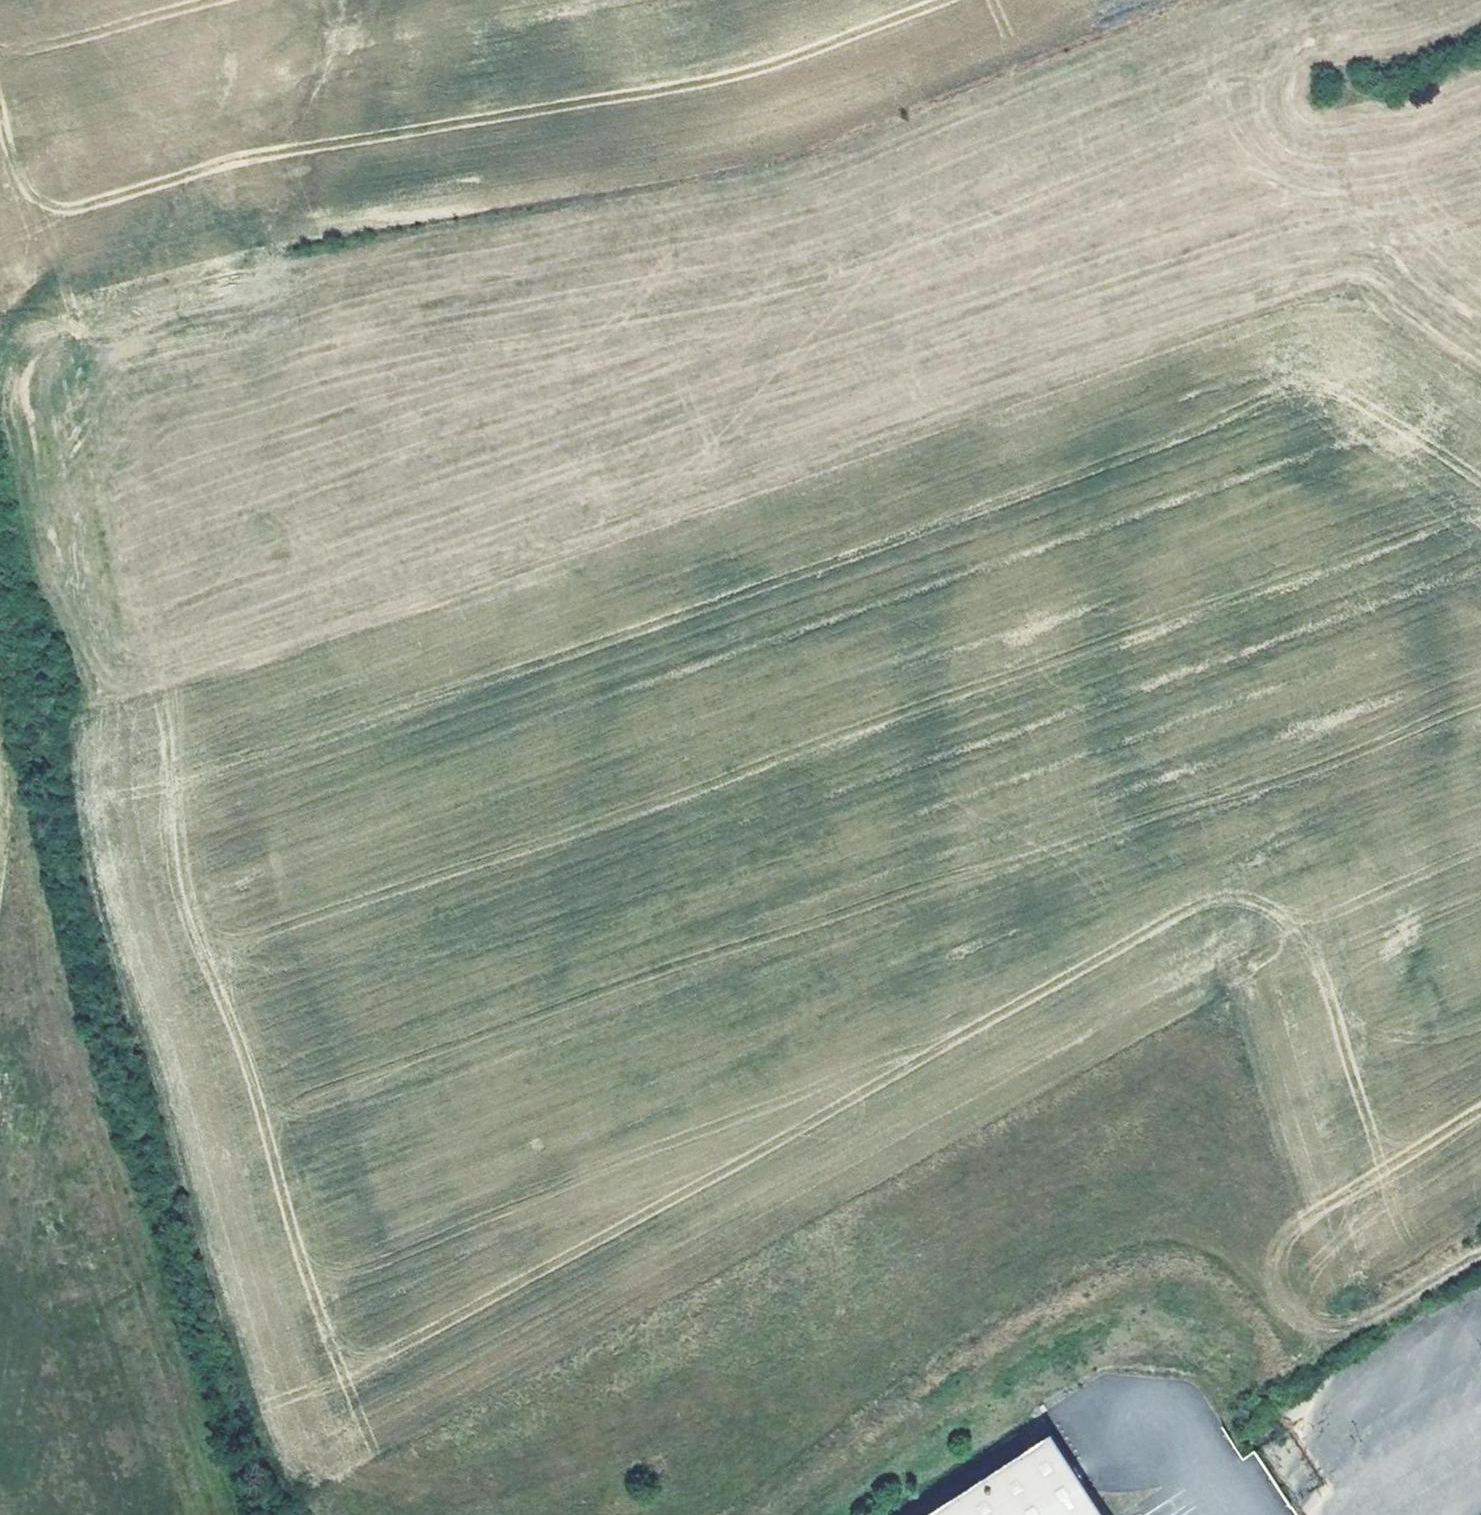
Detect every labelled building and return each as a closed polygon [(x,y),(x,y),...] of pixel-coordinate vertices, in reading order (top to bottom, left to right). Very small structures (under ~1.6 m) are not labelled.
[(1050,1425),(913,1514),(1109,1514),(1050,1425)]
